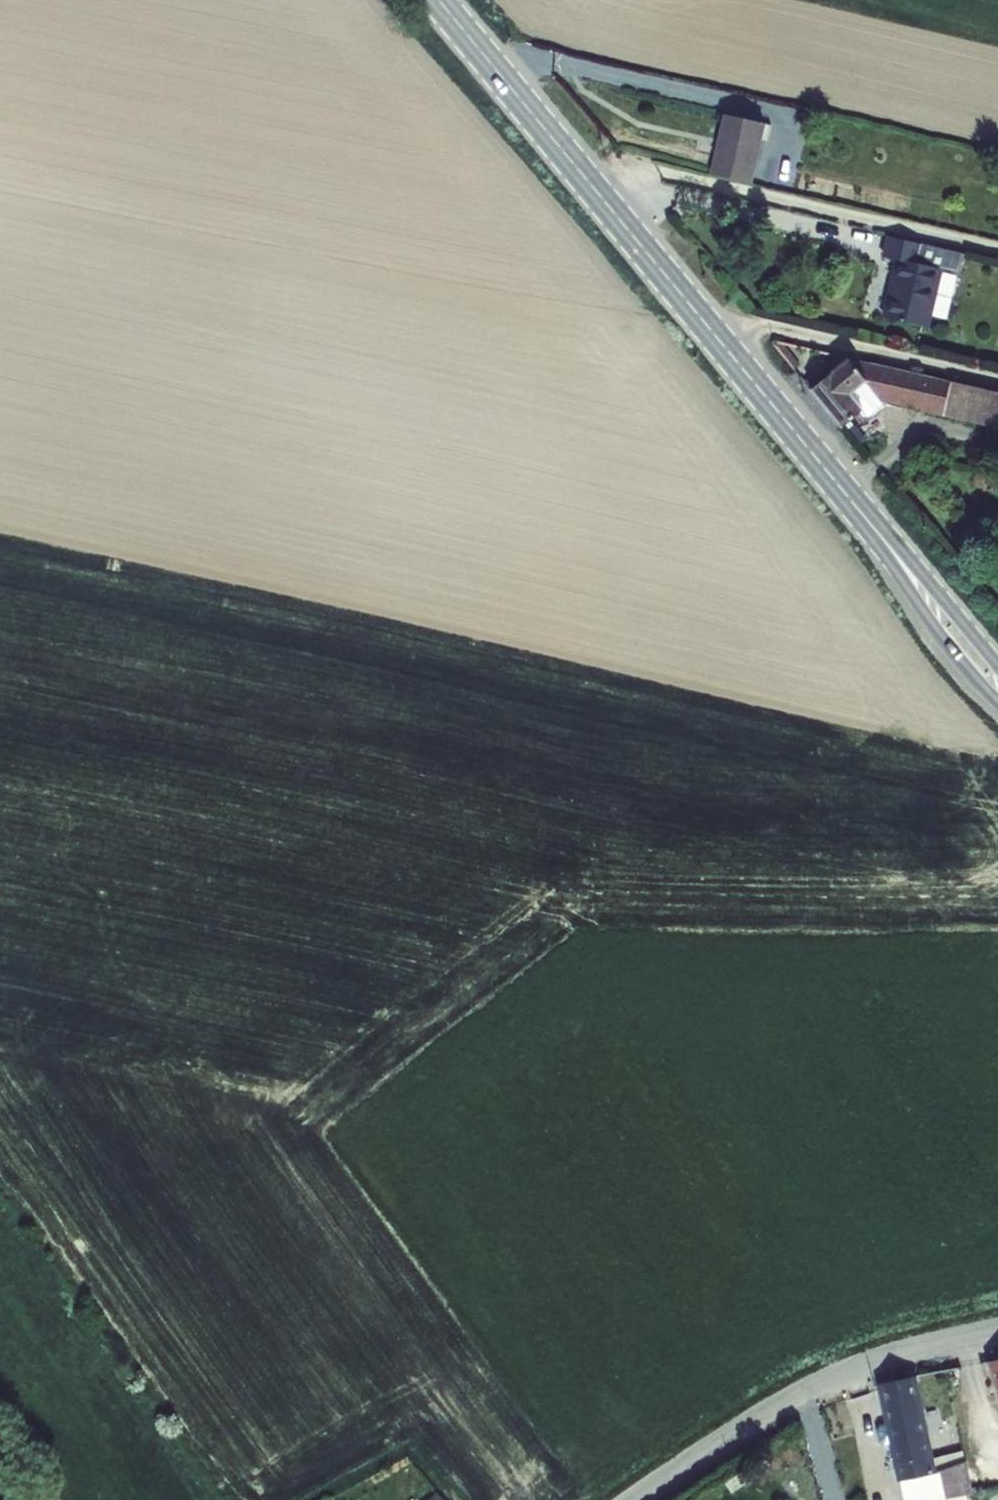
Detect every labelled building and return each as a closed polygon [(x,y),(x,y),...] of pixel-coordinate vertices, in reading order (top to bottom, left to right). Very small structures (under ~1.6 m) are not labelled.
[(775,119),(738,109),(730,143),(724,141),(717,168),(761,178),(775,119)] [(963,253),(888,236),(883,257),(898,260),(885,317),(929,327),(943,268),(959,272),(963,253)] [(850,356),(833,370),(829,366),(807,384),(843,427),(866,408),(872,415),(887,403),(997,429),(997,391),(850,356)] [(921,1369),(887,1377),(895,1417),(887,1419),(883,1423),(886,1435),(891,1439),(899,1437),(912,1499),(920,1499),(963,1491),(957,1462),(941,1467),(921,1369)] [(973,1456),(957,1462),(963,1491),(980,1487),(973,1456)] [(445,1487),(431,1499),(456,1499),(445,1487)]
